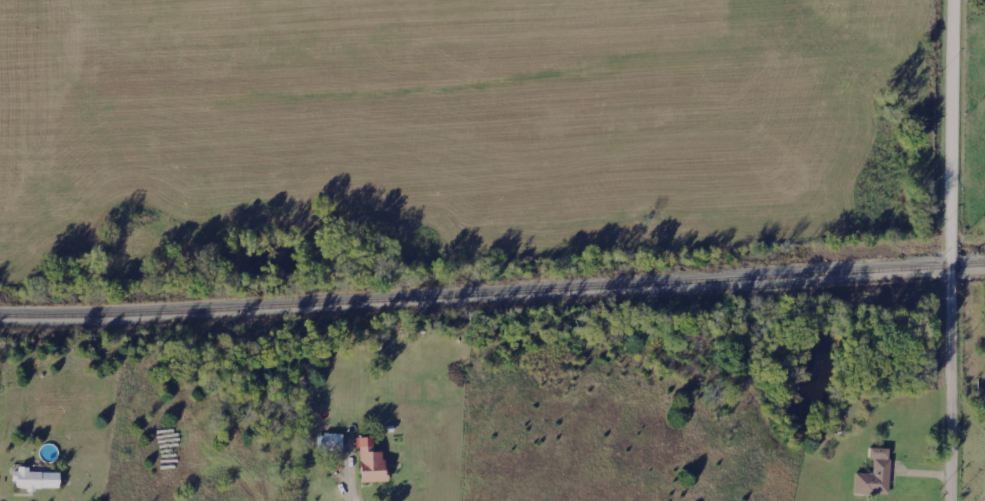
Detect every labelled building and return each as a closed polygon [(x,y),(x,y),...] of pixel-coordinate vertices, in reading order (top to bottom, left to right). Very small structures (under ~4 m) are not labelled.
[(975,389),(984,389),(984,403),(975,402),(975,389)] [(339,456),(319,456),(319,437),(339,437),(339,456)] [(381,485),(354,485),(354,450),(371,450),(371,454),(381,454),(381,485)] [(885,498),(850,497),(851,476),(866,477),(867,450),(886,450),(885,498)] [(8,492),(8,472),(56,472),(56,491),(8,492)]
